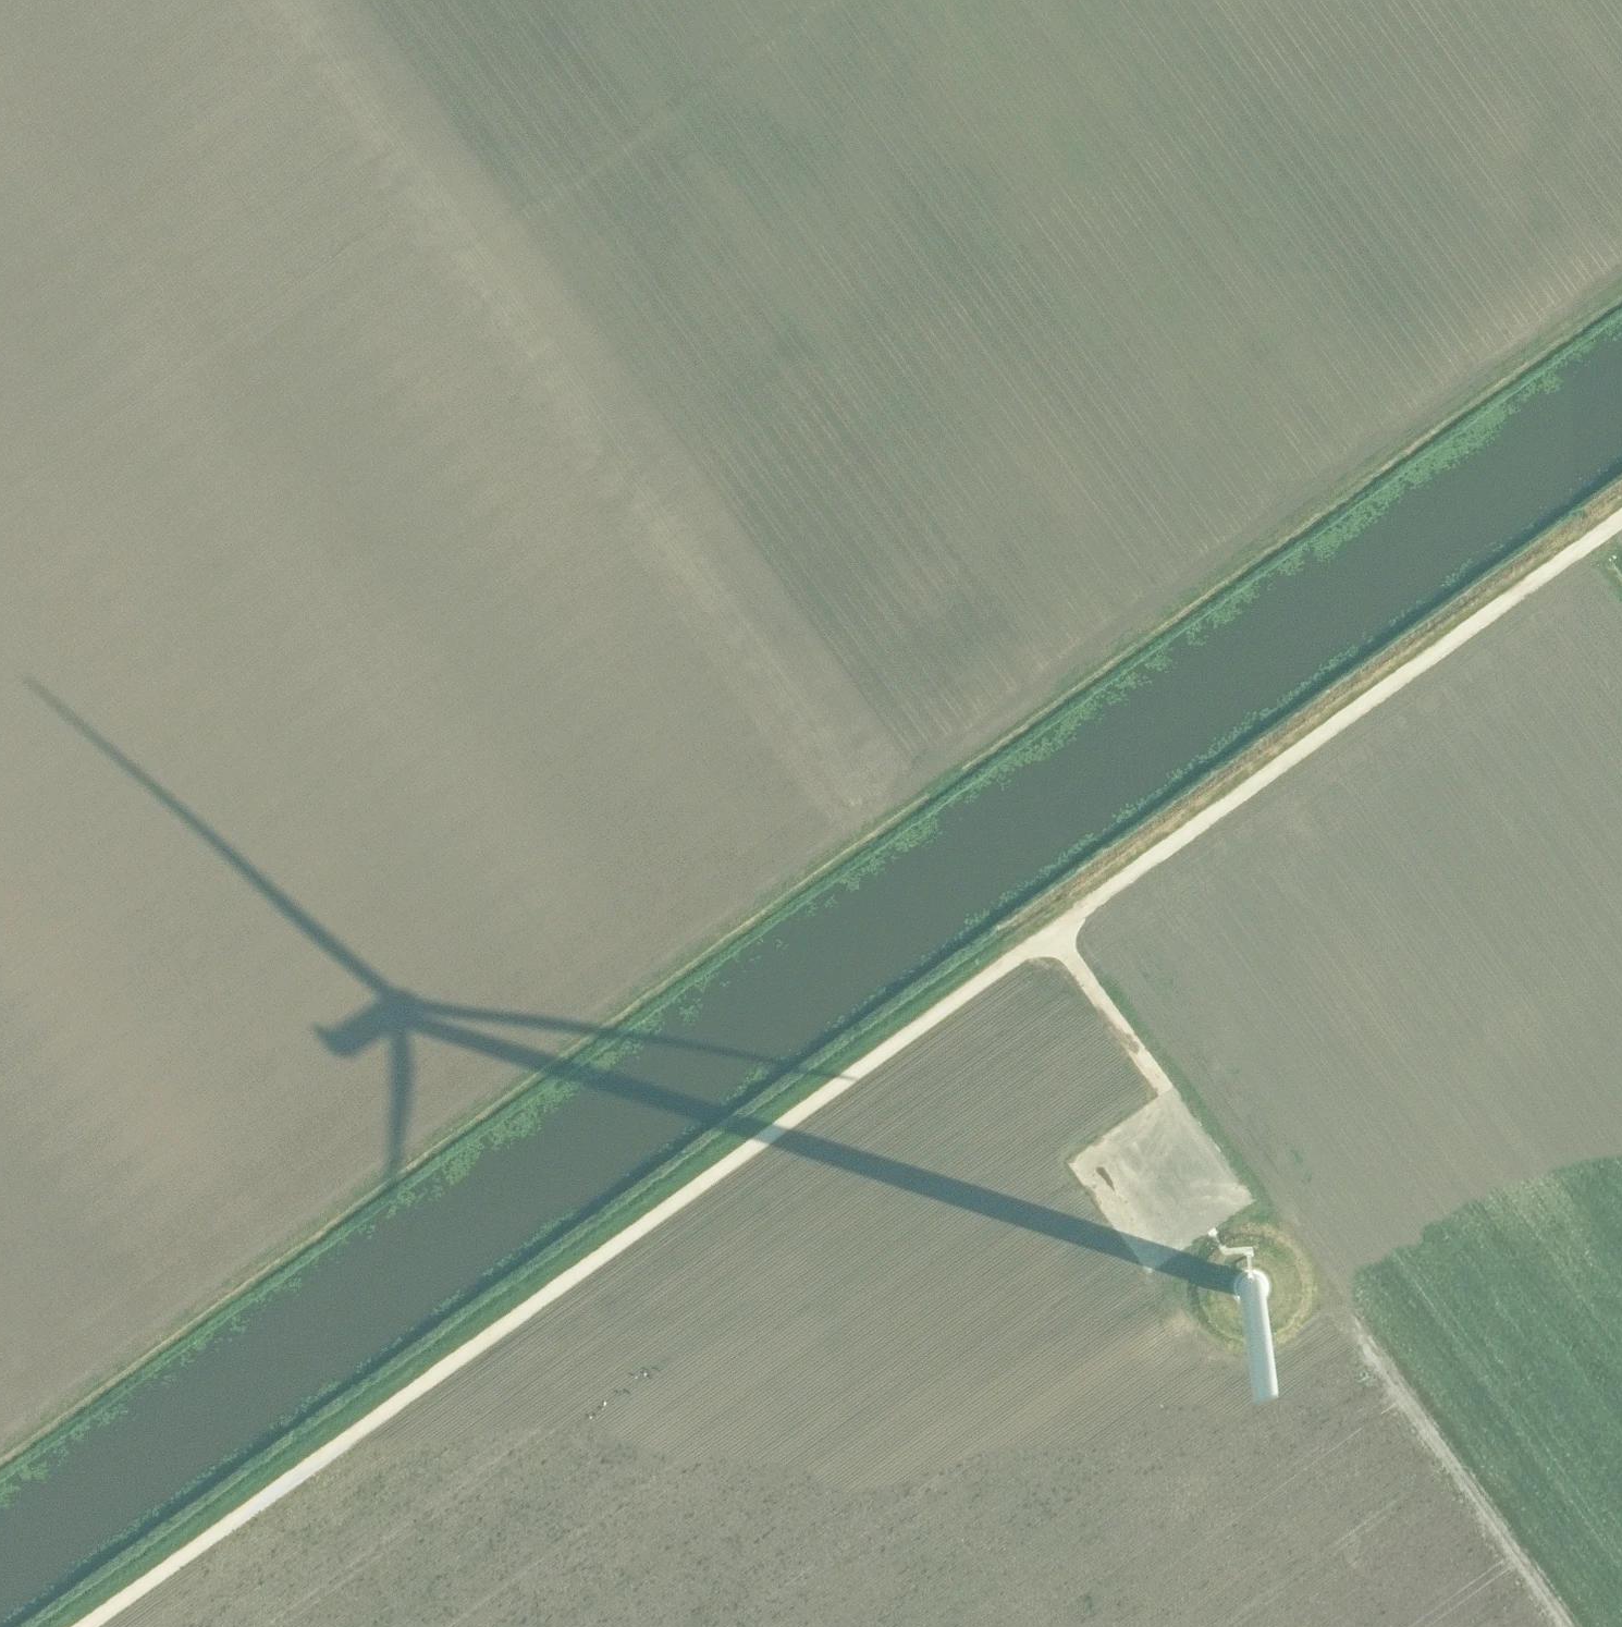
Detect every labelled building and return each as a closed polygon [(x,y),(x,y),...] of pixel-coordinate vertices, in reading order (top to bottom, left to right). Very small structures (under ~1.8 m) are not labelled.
[(1238,1285),(1238,1287),(1238,1289),(1238,1291),(1239,1293),(1240,1295),(1242,1297),(1243,1298),(1245,1299),(1247,1300),(1249,1300),(1251,1300),(1253,1300),(1255,1300),(1257,1299),(1259,1298),(1260,1297),(1262,1295),(1263,1293),(1263,1291),(1264,1289),(1264,1287),(1264,1285),(1263,1283),(1263,1281),(1262,1279),(1260,1278),(1259,1277),(1257,1275),(1255,1275),(1253,1274),(1251,1274),(1249,1274),(1247,1275),(1245,1276),(1243,1277),(1242,1278),(1240,1280),(1239,1281),(1238,1283),(1238,1285)]
